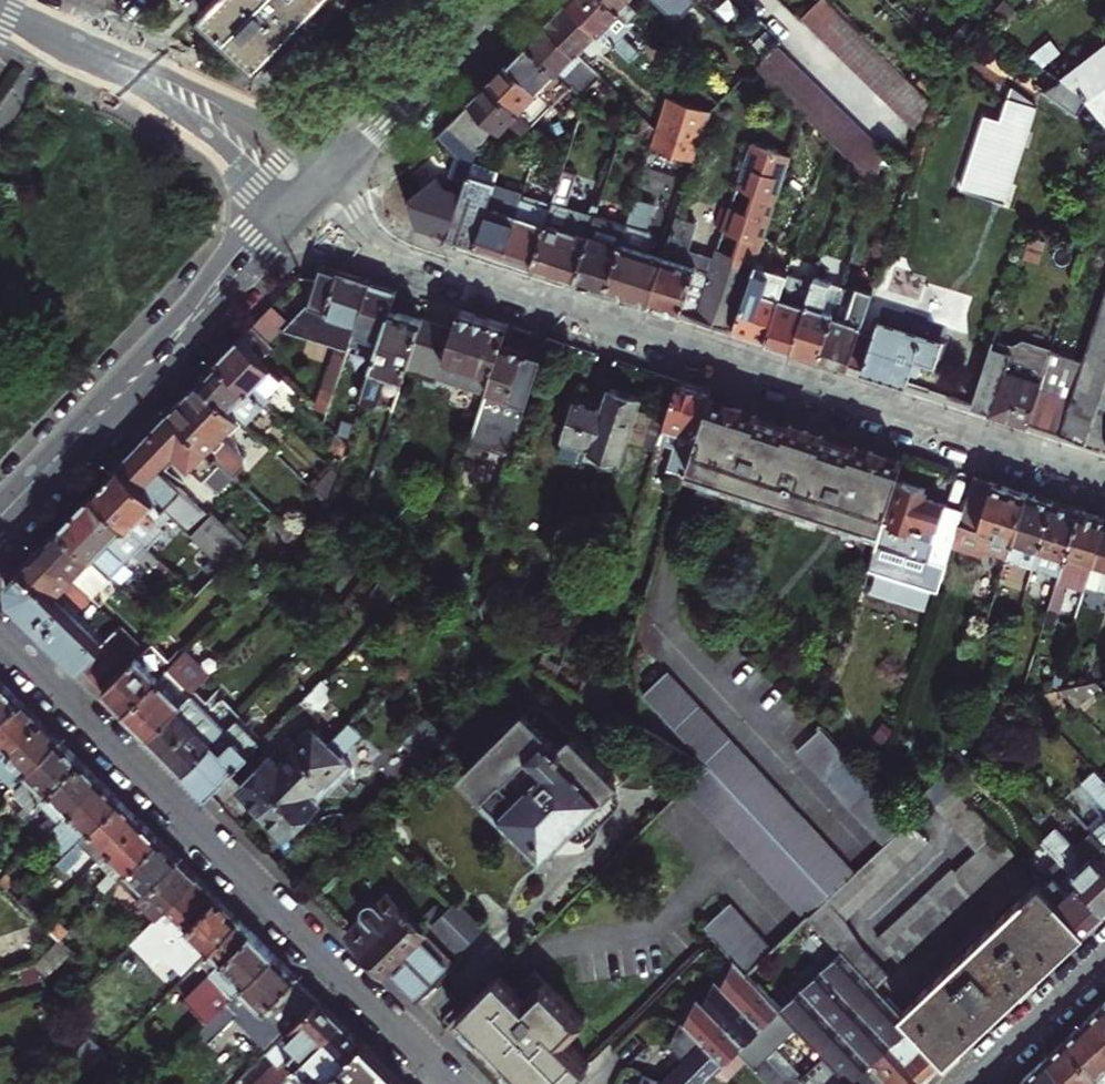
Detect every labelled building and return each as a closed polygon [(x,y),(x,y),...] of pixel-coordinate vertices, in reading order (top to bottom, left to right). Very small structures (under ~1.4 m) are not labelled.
[(200,13),(255,66),(321,0),(212,0),(200,13)] [(564,3),(606,42),(628,63),(637,54),(620,38),(632,26),(628,22),(605,0),(567,0),(564,3)] [(628,22),(638,11),(627,0),(605,0),(628,22)] [(935,100),(828,0),(815,0),(797,18),(923,137),(935,100)] [(556,12),(542,26),(574,56),(589,42),(598,50),(606,42),(564,3),(556,12)] [(574,56),(542,26),(534,35),(523,47),(566,86),(577,75),(584,82),(586,80),(595,88),(602,81),(574,56)] [(773,42),(752,65),(875,185),(886,150),(773,42)] [(1070,73),(1095,104),(1104,111),(1104,46),(1070,73)] [(566,86),(523,47),(514,56),(504,67),(549,109),(568,88),(566,86)] [(530,129),(549,109),(504,67),(494,77),(484,88),(530,129)] [(1070,73),(1060,81),(1079,93),(1086,102),(1104,124),(1104,111),(1095,104),(1070,73)] [(1079,93),(1060,81),(1043,91),(1078,115),(1086,102),(1079,93)] [(1007,201),(1036,105),(1012,87),(1002,119),(986,114),(963,187),(1007,201)] [(530,129),(484,88),(477,96),(464,109),(491,134),(495,137),(505,127),(542,162),(553,150),(530,129)] [(716,105),(702,91),(688,106),(709,113),(716,105)] [(667,100),(666,98),(656,131),(653,139),(651,148),(692,161),(709,113),(688,106),(667,100)] [(455,119),(445,130),(473,154),(491,134),(464,109),(455,119)] [(656,131),(645,121),(640,135),(653,139),(656,131)] [(473,154),(445,130),(437,139),(431,144),(454,165),(466,175),(473,154)] [(732,334),(747,289),(755,263),(788,158),(785,155),(750,145),(708,275),(695,271),(680,318),(705,325),(732,334)] [(559,176),(564,160),(559,156),(549,166),(559,176)] [(466,175),(454,165),(447,190),(460,194),(464,181),(466,175)] [(572,284),(588,237),(596,210),(590,208),(586,218),(563,211),(573,181),(559,176),(542,229),(529,271),(549,277),(572,284)] [(434,181),(403,202),(409,234),(426,239),(444,244),(460,194),(447,190),(443,189),(434,181)] [(460,194),(444,244),(460,249),(470,252),(491,188),(464,181),(460,194)] [(491,188),(470,252),(475,254),(486,257),(500,261),(516,212),(510,210),(507,218),(492,213),(500,189),(491,186),(491,188)] [(663,312),(680,318),(695,271),(675,264),(687,224),(690,226),(697,203),(681,198),(662,258),(647,307),(663,312)] [(625,300),(647,307),(662,258),(648,255),(653,240),(648,232),(650,223),(642,221),(646,208),(633,204),(626,227),(605,294),(625,300)] [(529,271),(542,229),(520,222),(523,214),(516,212),(500,261),(516,267),(529,271)] [(605,294),(626,227),(617,224),(613,238),(608,237),(607,243),(588,237),(572,284),(589,289),(605,294)] [(755,263),(747,289),(765,294),(773,269),(755,263)] [(323,268),(321,268),(310,304),(308,304),(291,323),(339,338),(325,387),(336,391),(351,340),(369,282),(344,274),(323,268)] [(747,289),(732,334),(748,339),(765,344),(780,298),(785,282),(788,273),(773,269),(765,294),(747,289)] [(780,298),(765,344),(781,349),(792,352),(816,279),(805,276),(802,286),(785,282),(780,298)] [(816,279),(792,352),(808,357),(820,361),(840,295),(843,287),(816,279)] [(848,370),(860,334),(876,284),(860,279),(855,298),(840,295),(820,361),(835,366),(848,370)] [(383,287),(369,282),(351,340),(379,348),(391,310),(396,291),(383,287)] [(883,311),(880,322),(916,332),(919,322),(928,324),(929,316),(917,313),(922,292),(913,290),(905,317),(883,311)] [(937,320),(962,327),(970,299),(945,293),(937,320)] [(282,295),(255,324),(272,341),(300,312),(282,295)] [(1083,369),(1061,437),(1085,444),(1104,451),(1104,298),(1083,369)] [(391,310),(379,348),(364,396),(377,400),(381,399),(389,372),(402,377),(407,360),(420,320),(405,315),(397,313),(391,310)] [(488,386),(502,343),(508,327),(484,319),(459,312),(453,330),(440,371),(488,386)] [(407,360),(440,371),(453,330),(436,324),(420,320),(407,360)] [(916,332),(880,322),(875,339),(860,334),(848,370),(874,378),(907,389),(911,373),(923,376),(926,363),(946,369),(956,334),(927,326),(928,324),(919,322),(916,332)] [(1052,359),(1060,332),(1031,323),(1017,330),(999,324),(971,409),(1002,419),(1030,427),(1047,373),(1052,359)] [(272,341),(255,324),(248,331),(241,338),(264,359),(277,346),(272,341)] [(264,359),(241,338),(230,349),(221,360),(265,402),(273,395),(268,391),(282,376),(264,359)] [(513,443),(541,355),(522,349),(502,343),(488,386),(472,436),(492,442),(494,436),(513,443)] [(1047,373),(1030,427),(1046,432),(1061,437),(1083,369),(1052,359),(1047,373)] [(265,402),(221,360),(210,370),(199,382),(237,417),(245,424),(265,402)] [(393,406),(402,377),(389,372),(381,399),(377,400),(393,406)] [(696,387),(678,381),(666,418),(658,441),(674,446),(667,469),(685,474),(685,471),(711,392),(696,387)] [(168,415),(234,476),(244,466),(245,459),(221,435),(237,417),(199,382),(184,398),(168,415)] [(330,412),(336,391),(325,387),(318,409),(330,412)] [(626,438),(657,447),(658,441),(666,418),(635,407),(638,398),(623,393),(612,389),(608,400),(580,390),(559,455),(582,462),(585,452),(591,454),(593,447),(621,456),(626,438)] [(697,475),(880,534),(896,481),(901,465),(863,453),(848,448),(848,451),(816,440),(817,438),(790,429),(789,432),(757,421),(747,418),(748,416),(726,409),(718,406),(708,403),(685,471),(697,475)] [(168,415),(160,423),(145,439),(119,466),(156,500),(203,544),(225,565),(276,515),(234,476),(168,415)] [(106,479),(93,493),(146,543),(162,527),(145,511),(156,500),(119,466),(106,479)] [(959,511),(949,542),(1006,559),(1027,494),(995,484),(970,476),(959,511)] [(880,534),(870,568),(934,588),(949,542),(959,511),(923,498),(926,490),(917,488),(896,481),(880,534)] [(146,543),(93,493),(76,510),(60,527),(113,576),(134,554),(152,569),(162,558),(146,543)] [(1005,562),(1032,570),(1053,503),(1041,499),(1027,494),(1006,559),(1005,562)] [(1058,579),(1059,574),(1079,511),(1068,507),(1053,503),(1032,570),(1058,579)] [(1088,576),(1104,522),(1104,519),(1094,515),(1079,511),(1059,574),(1069,576),(1071,571),(1088,576)] [(1104,588),(1104,522),(1088,576),(1102,580),(1100,587),(1104,588)] [(73,577),(93,596),(113,576),(60,527),(51,537),(42,546),(58,561),(55,564),(70,580),(73,577)] [(178,563),(173,569),(198,593),(225,565),(203,544),(182,567),(178,563)] [(83,606),(93,596),(73,577),(70,580),(55,564),(58,561),(42,546),(31,558),(20,569),(53,598),(62,588),(83,606)] [(101,644),(53,598),(20,569),(15,574),(11,581),(8,589),(8,596),(42,630),(78,666),(101,644)] [(1058,579),(1084,587),(1088,576),(1071,571),(1069,576),(1059,574),(1058,579)] [(1100,587),(1102,580),(1088,576),(1084,587),(1104,593),(1104,588),(1100,587)] [(121,623),(101,644),(78,666),(90,678),(133,635),(121,623)] [(90,678),(102,690),(145,646),(133,635),(90,678)] [(149,643),(145,646),(102,690),(113,701),(125,713),(172,666),(149,643)] [(200,665),(186,652),(172,666),(125,713),(135,723),(148,736),(183,702),(173,692),(200,665)] [(856,870),(653,665),(629,689),(706,766),(683,789),(808,917),(808,916),(826,899),(836,889),(844,882),(854,872),(856,870)] [(1092,677),(1059,685),(1075,702),(1097,681),(1092,677)] [(326,678),(304,699),(317,710),(337,689),(326,678)] [(18,699),(8,689),(0,682),(0,717),(18,699)] [(183,702),(148,736),(165,753),(182,770),(212,741),(229,724),(195,690),(183,702)] [(0,717),(0,758),(38,720),(29,711),(18,699),(0,717)] [(532,705),(525,707),(560,743),(571,732),(547,708),(538,705),(532,705)] [(525,707),(524,707),(464,767),(526,830),(543,847),(566,824),(590,800),(615,775),(571,731),(571,732),(560,743),(525,707)] [(974,707),(958,710),(968,722),(979,711),(974,707)] [(0,758),(0,764),(17,780),(24,774),(58,740),(48,730),(38,720),(0,758)] [(282,762),(262,741),(258,744),(232,771),(244,783),(244,790),(249,795),(264,809),(338,733),(325,720),(316,728),(312,725),(295,743),(298,746),(282,762)] [(343,751),(364,730),(352,720),(338,733),(264,809),(277,822),(283,827),(290,827),(328,789),(345,791),(356,779),(354,763),(343,751)] [(821,725),(796,747),(885,842),(887,841),(897,831),(909,819),(821,725)] [(222,750),(212,741),(182,770),(196,784),(207,795),(232,771),(258,744),(252,740),(247,746),(236,736),(222,750)] [(58,740),(24,774),(28,777),(13,793),(26,804),(20,810),(25,816),(38,803),(79,761),(69,751),(58,740)] [(79,761),(38,803),(52,816),(35,833),(41,839),(50,830),(58,822),(99,781),(89,771),(79,761)] [(1096,769),(1083,782),(1104,804),(1104,779),(1096,769)] [(28,777),(24,774),(17,780),(0,798),(22,819),(25,816),(20,810),(26,804),(13,793),(28,777)] [(99,781),(58,822),(50,830),(64,844),(59,849),(64,854),(71,847),(77,841),(118,800),(110,792),(99,781)] [(1093,834),(1104,823),(1104,804),(1083,782),(1080,788),(1104,812),(1088,828),(1093,834)] [(934,799),(938,802),(953,787),(950,784),(934,799)] [(937,802),(947,813),(964,799),(953,787),(938,802),(937,802)] [(964,799),(947,813),(957,824),(973,808),(964,799)] [(118,800),(77,841),(86,849),(97,861),(138,820),(128,810),(118,800)] [(590,800),(566,824),(582,840),(591,830),(593,827),(596,819),(596,811),(595,807),(590,800)] [(973,808),(957,824),(966,835),(983,819),(973,808)] [(909,819),(897,831),(919,854),(931,842),(909,819)] [(966,835),(976,845),(994,831),(983,819),(966,835)] [(97,861),(116,881),(158,840),(148,830),(138,820),(97,861)] [(1093,834),(1097,837),(1104,846),(1104,823),(1093,834)] [(543,847),(526,830),(523,835),(522,841),(524,845),(527,849),(532,851),(536,851),(540,849),(543,847)] [(919,854),(897,831),(887,841),(910,863),(919,854)] [(994,831),(976,845),(981,850),(968,862),(985,878),(1013,852),(994,831)] [(1076,832),(1068,839),(1080,849),(1079,859),(1085,864),(1104,846),(1097,837),(1088,844),(1076,832)] [(1104,846),(1085,864),(1079,859),(1080,849),(1068,839),(1061,846),(1056,841),(1049,847),(1053,852),(1104,906),(1104,846)] [(158,840),(116,881),(135,899),(176,858),(167,849),(158,840)] [(86,849),(77,841),(71,847),(79,855),(86,849)] [(885,842),(876,850),(899,873),(910,863),(887,841),(885,842)] [(71,847),(64,854),(56,862),(65,870),(79,855),(71,847)] [(899,873),(876,850),(865,862),(886,886),(899,873)] [(1038,866),(1051,880),(1045,886),(1087,930),(1098,920),(1104,913),(1104,906),(1053,852),(1038,866)] [(176,858),(135,899),(154,917),(194,877),(176,858)] [(856,870),(854,872),(877,894),(886,886),(865,862),(856,870)] [(968,862),(958,871),(974,888),(985,878),(968,862)] [(1051,880),(1038,866),(1032,872),(1041,881),(1045,886),(1051,880)] [(900,957),(974,888),(958,871),(955,868),(882,938),(900,957)] [(854,872),(844,882),(867,905),(877,894),(854,872)] [(154,917),(130,941),(150,961),(161,951),(184,974),(196,961),(238,920),(212,895),(194,877),(154,917)] [(1041,881),(902,1012),(948,1060),(998,1013),(1087,930),(1045,886),(1041,881)] [(844,882),(836,889),(859,912),(867,905),(844,882)] [(859,912),(836,889),(826,899),(849,921),(859,912)] [(366,919),(348,937),(371,961),(386,975),(388,972),(398,983),(417,1002),(452,964),(420,935),(425,929),(391,896),(380,906),(375,904),(371,904),(368,906),(364,911),(365,916),(366,919)] [(458,955),(485,925),(458,898),(430,927),(458,955)] [(831,939),(849,921),(826,899),(808,916),(831,939)] [(729,905),(705,928),(736,962),(748,974),(772,951),(729,905)] [(238,920),(196,961),(209,974),(183,1001),(206,1024),(274,957),(255,938),(238,920)] [(841,950),(854,963),(867,951),(849,921),(831,939),(841,950)] [(780,1008),(797,1027),(824,1056),(851,1083),(923,1083),(948,1060),(902,1012),(876,986),(854,963),(841,950),(780,1008)] [(876,986),(889,974),(867,951),(854,963),(876,986)] [(241,1011),(251,1021),(295,978),(285,968),(274,957),(206,1024),(199,1031),(209,1042),(241,1011)] [(780,1008),(748,974),(736,962),(723,982),(719,978),(704,1003),(698,998),(683,1023),(680,1022),(667,1045),(682,1059),(664,1080),(643,1073),(640,1083),(705,1083),(737,1052),(780,1008)] [(499,974),(456,1018),(522,1083),(570,1083),(583,1071),(589,1065),(564,1040),(583,1020),(534,970),(514,990),(499,974)] [(295,978),(251,1021),(266,1036),(274,1028),(282,1036),(317,1000),(306,989),(295,978)] [(282,1036),(266,1052),(275,1061),(252,1083),(278,1083),(339,1023),(328,1011),(317,1000),(282,1036)] [(1097,1010),(1086,1020),(1104,1041),(1104,1002),(1097,1010)] [(801,1080),(783,1078),(765,1058),(776,1048),(797,1027),(780,1008),(737,1052),(767,1083),(805,1083),(801,1080)] [(1086,1020),(1077,1029),(1066,1039),(1104,1080),(1104,1041),(1086,1020)] [(278,1083),(321,1083),(361,1044),(349,1033),(339,1023),(278,1083)] [(1047,1057),(1073,1083),(1104,1083),(1104,1080),(1066,1039),(1057,1047),(1047,1057)] [(321,1083),(400,1083),(386,1069),(361,1044),(321,1083)] [(783,1078),(801,1080),(803,1077),(776,1048),(765,1058),(783,1078)] [(801,1080),(805,1083),(851,1083),(824,1056),(803,1077),(801,1080)] [(1047,1057),(1037,1066),(1028,1075),(1036,1083),(1073,1083),(1047,1057)] [(1028,1075),(1018,1083),(1017,1083),(1036,1083),(1028,1075)]
